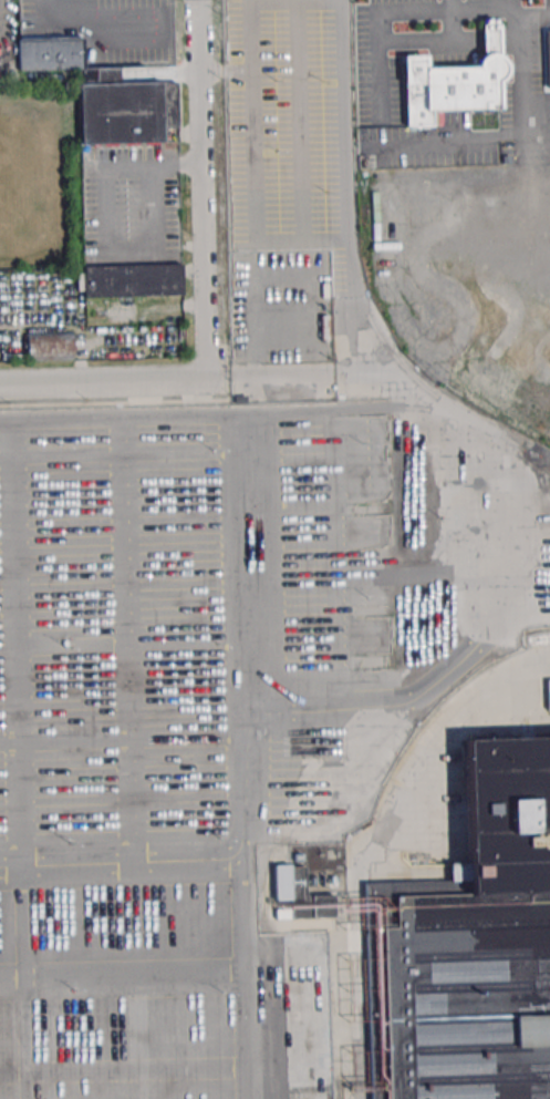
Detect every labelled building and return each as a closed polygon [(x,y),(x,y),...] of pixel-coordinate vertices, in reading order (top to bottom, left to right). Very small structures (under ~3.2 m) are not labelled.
[(19,39),(20,70),(84,68),(83,37),(19,39)] [(488,57),(484,58),(479,61),(477,65),(476,70),(423,72),(422,60),(403,60),(406,126),(430,125),(429,112),(498,109),(497,83),(499,81),(502,78),(504,73),(504,69),(502,65),(500,61),(497,59),(492,57),(488,57)] [(77,86),(80,145),(160,143),(158,84),(77,86)] [(80,266),(80,297),(177,295),(176,264),(80,266)] [(27,334),(27,360),(72,360),(72,334),(27,334)] [(374,1098),(549,1098),(549,735),(467,738),(471,882),(366,885),(374,1098)]
